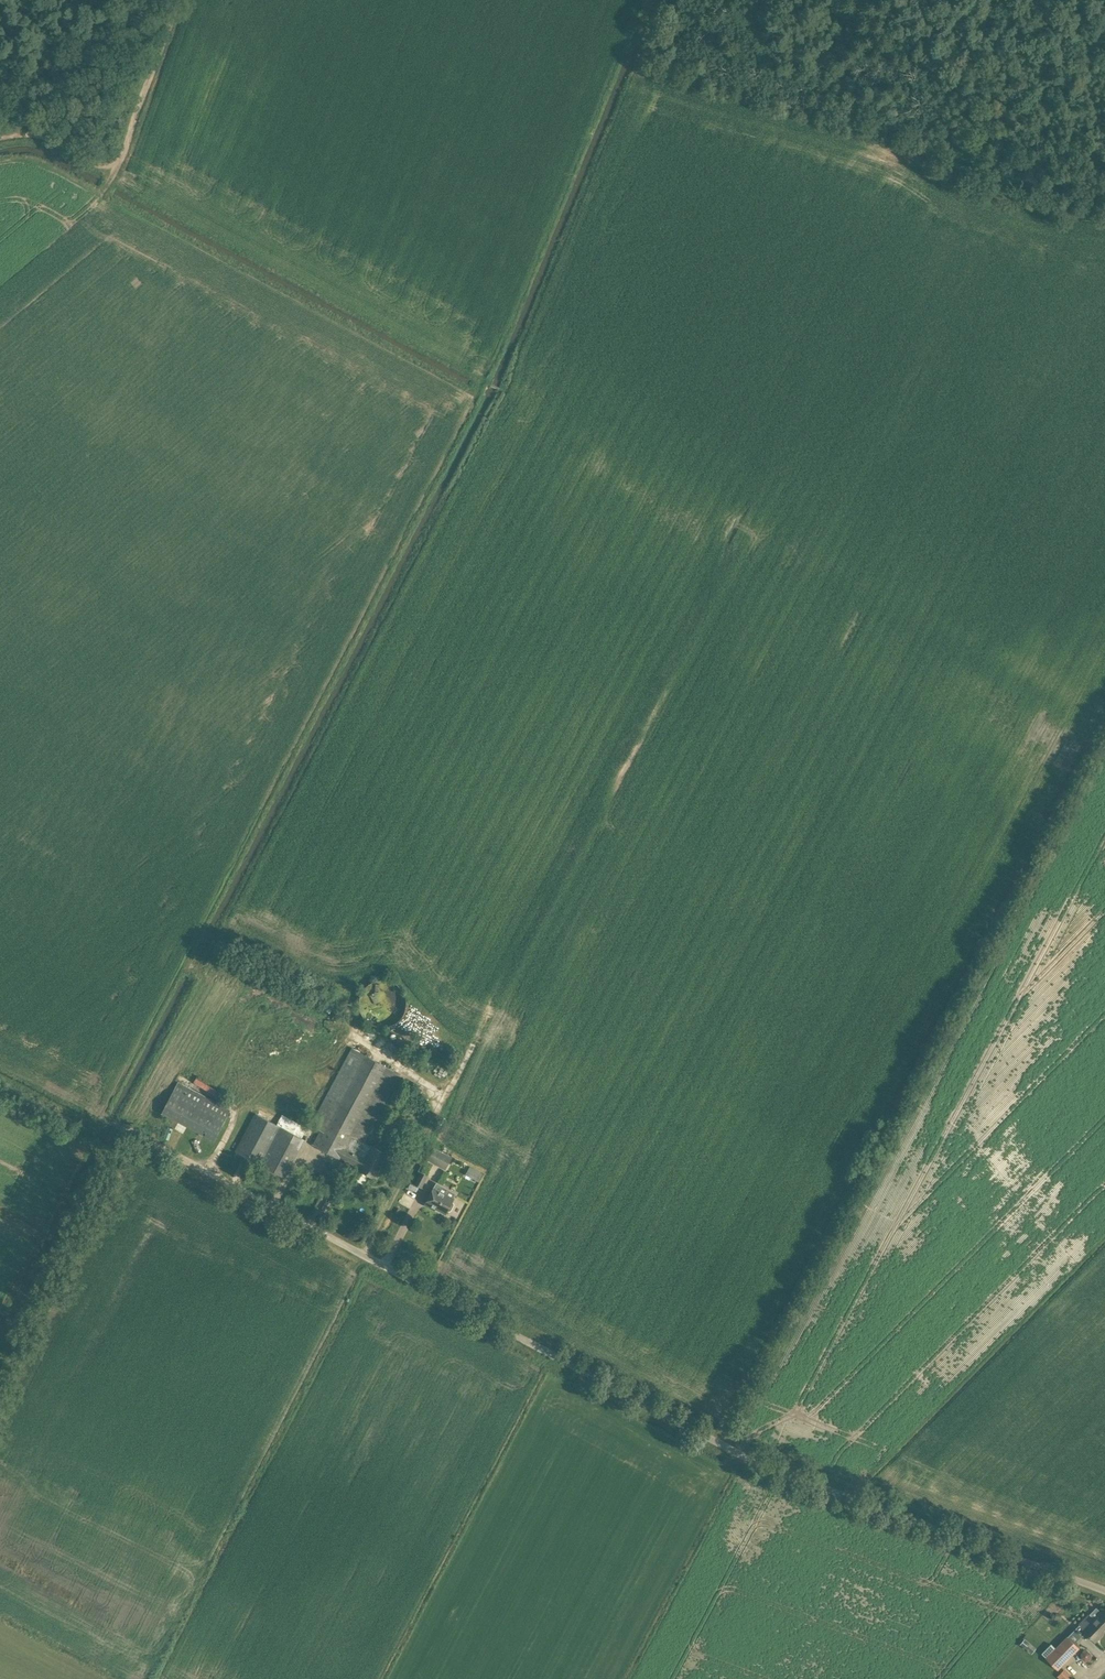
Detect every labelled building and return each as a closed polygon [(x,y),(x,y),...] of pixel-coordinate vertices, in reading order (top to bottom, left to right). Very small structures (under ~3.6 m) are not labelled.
[(358,1002),(358,1004),(358,1006),(359,1009),(360,1011),(361,1013),(362,1015),(363,1017),(364,1019),(366,1020),(367,1022),(369,1023),(371,1024),(374,1025),(376,1026),(378,1026),(381,1026),(382,1026),(385,1026),(387,1026),(390,1025),(392,1024),(394,1023),(396,1022),(398,1020),(399,1019),(400,1017),(402,1015),(403,1013),(404,1011),(404,1010),(405,1007),(405,1005),(405,1002),(405,1000),(404,997),(404,995),(403,994),(402,991),(401,990),(399,988),(398,986),(396,985),(394,983),(392,982),(390,981),(388,981),(386,980),(383,980),(381,980),(378,980),(376,980),(374,981),(372,982),(370,983),(369,984),(367,985),(365,987),(363,989),(362,991),(361,993),(360,994),(359,997),(359,999),(358,1001),(358,1002)] [(323,1045),(320,1051),(331,1056),(333,1050),(323,1045)] [(390,1155),(365,1143),(402,1073),(352,1048),(311,1126),(321,1130),(313,1144),(378,1179),(390,1155)] [(162,1112),(215,1140),(231,1110),(179,1081),(162,1112)] [(236,1151),(249,1158),(284,1177),(304,1139),(256,1113),(236,1151)] [(427,1160),(445,1170),(452,1157),(434,1148),(427,1160)] [(415,1184),(422,1187),(428,1175),(421,1172),(415,1184)] [(435,1209),(436,1207),(446,1213),(451,1203),(454,1198),(434,1188),(425,1204),(435,1209)] [(1104,1630),(1104,1610),(1104,1609),(1101,1612),(1096,1607),(1079,1625),(1095,1640),(1104,1630)] [(1047,1659),(1058,1671),(1080,1648),(1068,1637),(1047,1659)] [(1084,1651),(1081,1654),(1081,1658),(1085,1661),(1089,1660),(1091,1657),(1091,1653),(1088,1650),(1084,1651)] [(1061,1678),(1068,1678),(1072,1675),(1066,1669),(1059,1677),(1061,1678)]
